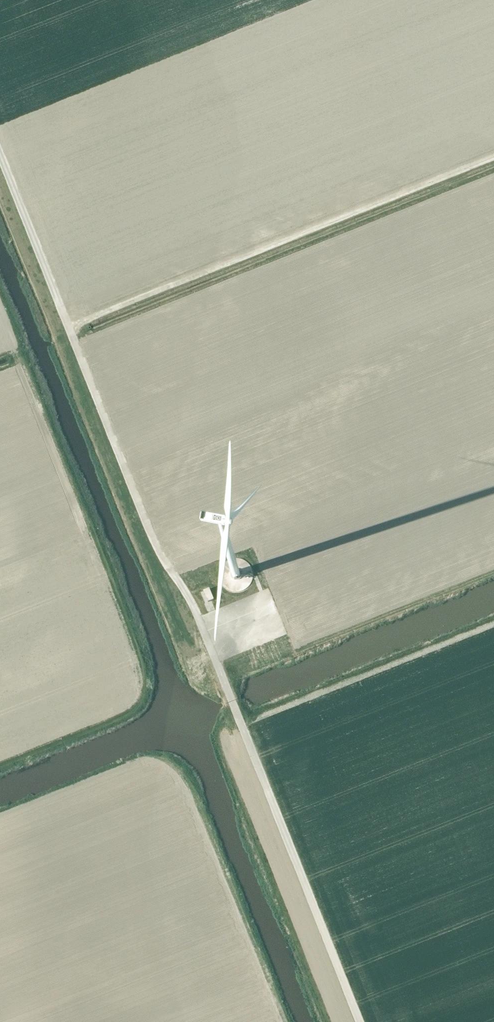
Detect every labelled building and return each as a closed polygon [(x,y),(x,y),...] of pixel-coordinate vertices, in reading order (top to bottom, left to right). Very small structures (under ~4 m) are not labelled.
[(237,568),(236,568),(235,568),(234,569),(233,569),(233,570),(232,570),(232,571),(231,572),(231,573),(231,574),(231,575),(232,576),(232,577),(233,577),(233,578),(234,578),(235,579),(236,579),(237,579),(238,579),(239,578),(240,578),(240,577),(241,577),(241,576),(242,575),(242,574),(242,573),(242,572),(241,571),(241,570),(240,570),(240,569),(239,569),(238,568),(237,568)] [(210,589),(203,591),(208,602),(212,601),(214,600),(210,589)]
